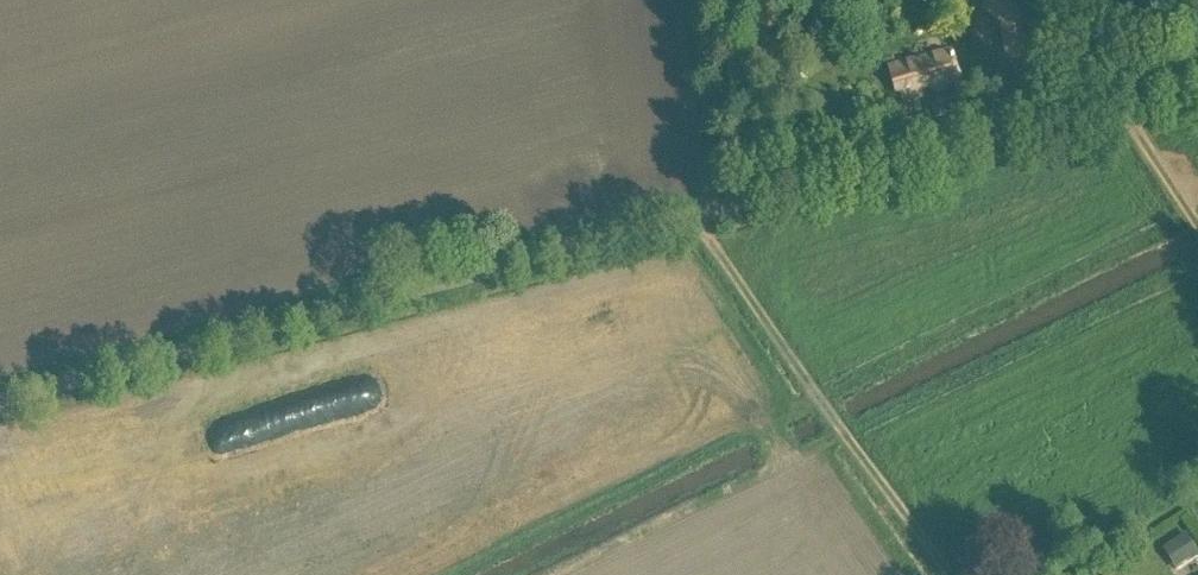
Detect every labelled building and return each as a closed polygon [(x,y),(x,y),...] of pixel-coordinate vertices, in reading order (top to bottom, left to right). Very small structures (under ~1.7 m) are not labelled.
[(1006,0),(990,0),(981,12),(1000,27),(1005,66),(1028,63),(1027,50),(1039,50),(1038,22),(1025,23),(1025,15),(1006,0)] [(956,92),(964,89),(954,54),(888,72),(895,98),(902,97),(904,105),(923,100),(922,95),(931,92),(933,97),(949,93),(948,89),(954,87),(956,92)] [(1197,558),(1197,555),(1185,536),(1163,551),(1177,572),(1197,558)]
